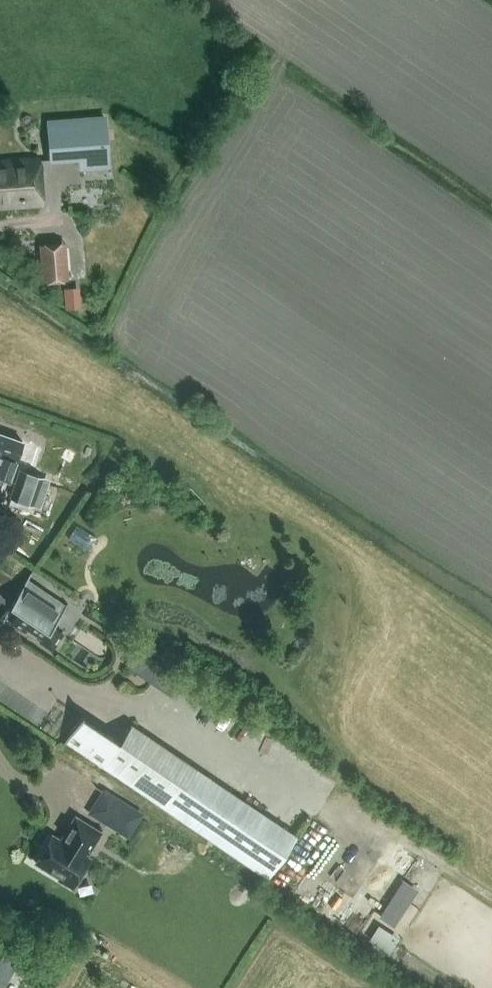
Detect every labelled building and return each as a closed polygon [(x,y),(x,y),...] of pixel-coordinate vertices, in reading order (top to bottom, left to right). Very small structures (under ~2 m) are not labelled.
[(52,157),(81,155),(82,167),(108,165),(105,117),(49,121),(52,160),(52,157)] [(0,161),(0,207),(43,204),(40,158),(0,161)] [(44,282),(69,280),(65,243),(41,245),(44,282)] [(80,299),(64,300),(65,309),(80,308),(80,299)] [(9,480),(23,441),(0,433),(0,476),(9,480)] [(49,483),(42,481),(44,478),(21,470),(11,496),(41,507),(49,483)] [(72,524),(67,538),(90,546),(95,532),(72,524)] [(42,642),(53,650),(64,634),(53,627),(69,604),(68,603),(66,607),(28,581),(33,573),(32,572),(24,585),(0,569),(0,593),(12,601),(10,605),(20,612),(13,623),(26,632),(28,629),(44,639),(42,642)] [(138,642),(124,662),(166,694),(181,675),(138,642)] [(64,743),(66,740),(270,878),(298,836),(130,723),(118,741),(81,716),(85,711),(84,711),(62,742),(64,743)] [(144,812),(122,799),(112,814),(134,828),(144,812)] [(75,815),(66,831),(68,832),(63,841),(52,834),(35,861),(60,876),(59,878),(74,887),(83,873),(81,871),(90,857),(86,855),(101,831),(75,815)] [(400,877),(376,915),(391,924),(415,886),(400,877)] [(388,950),(397,936),(375,922),(366,936),(388,950)] [(40,950),(28,942),(22,952),(0,938),(0,987),(1,987),(15,966),(27,973),(40,950)]
